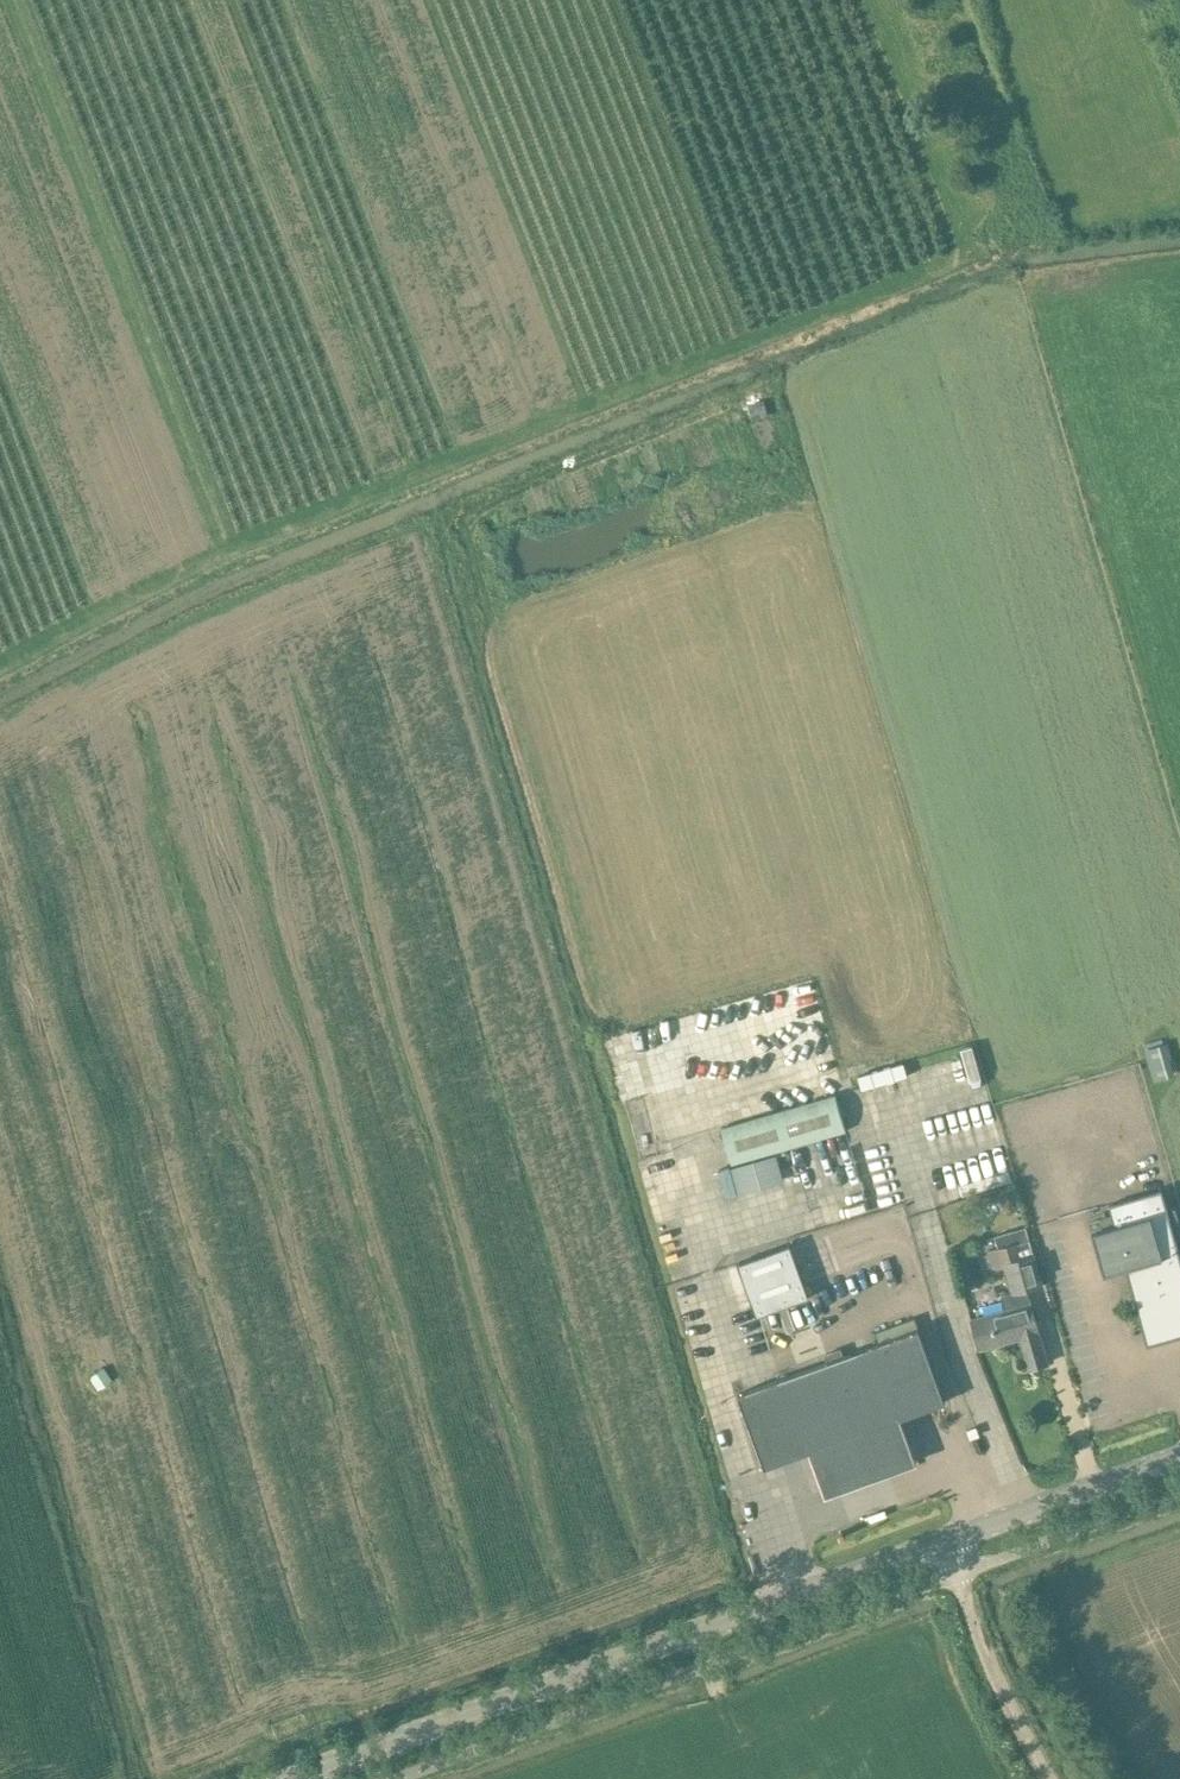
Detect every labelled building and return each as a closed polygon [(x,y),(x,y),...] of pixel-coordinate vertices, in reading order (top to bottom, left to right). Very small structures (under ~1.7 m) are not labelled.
[(1166,1042),(1145,1049),(1154,1080),(1175,1074),(1166,1042)] [(732,1163),(846,1130),(836,1094),(721,1127),(732,1163)] [(1175,1206),(1168,1208),(1162,1189),(1109,1204),(1115,1223),(1092,1230),(1101,1261),(1124,1255),(1141,1314),(1142,1313),(1147,1329),(1171,1322),(1179,1320),(1179,1222),(1175,1206)] [(1004,1265),(1011,1292),(1001,1295),(1005,1309),(972,1318),(980,1348),(1020,1337),(1029,1368),(1048,1363),(1031,1302),(1027,1289),(1044,1284),(1035,1253),(1034,1253),(1030,1240),(1029,1240),(1026,1226),(994,1235),(998,1246),(988,1249),(993,1268),(1004,1265)] [(791,1243),(747,1259),(737,1263),(757,1316),(810,1297),(791,1243)] [(875,1331),(880,1342),(739,1393),(766,1466),(813,1449),(901,1417),(946,1401),(919,1328),(916,1316),(875,1331)] [(901,1417),(813,1449),(829,1494),(918,1461),(901,1417)]
